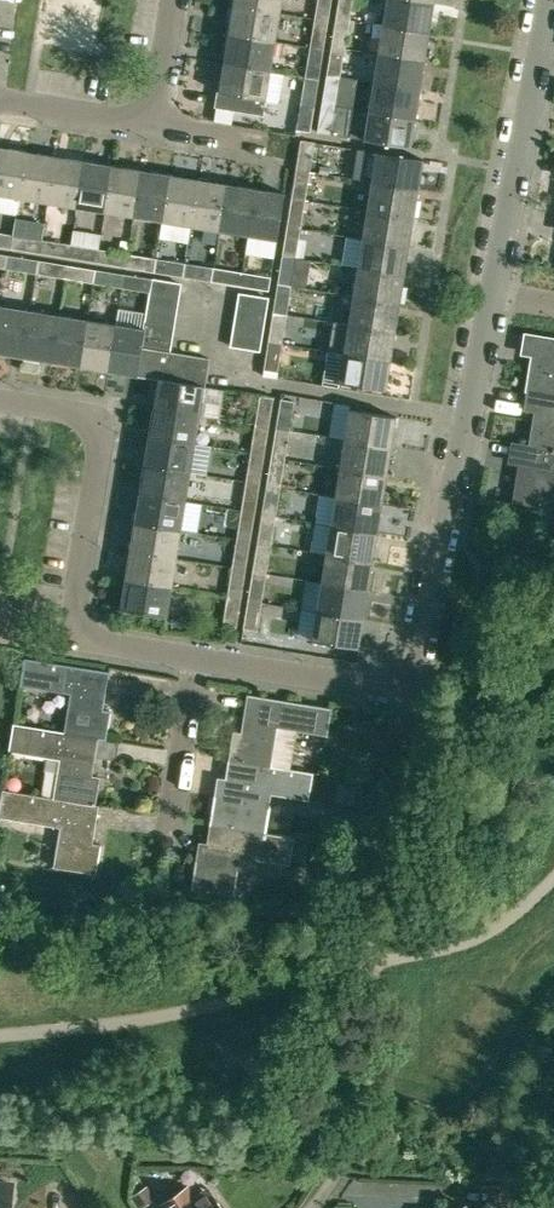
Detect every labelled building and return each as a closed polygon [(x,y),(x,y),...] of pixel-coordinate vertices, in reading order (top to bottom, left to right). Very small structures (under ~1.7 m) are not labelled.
[(281,13),(283,0),(234,0),(233,5),(281,13)] [(330,0),(315,0),(312,18),(327,20),(330,0)] [(335,16),(350,18),(353,0),(338,0),(335,16)] [(435,2),(422,0),(387,0),(383,23),(431,31),(435,2)] [(277,42),(281,13),(233,5),(228,34),(277,42)] [(350,18),(335,16),(331,45),(345,47),(350,18)] [(308,47),(323,49),(327,20),(312,18),(308,47)] [(431,31),(383,23),(379,52),(426,60),(431,31)] [(277,42),(228,34),(224,63),(272,71),(277,42)] [(345,47),(331,45),(326,73),(341,76),(345,47)] [(303,75),(318,78),(323,49),(308,47),(303,75)] [(422,89),(426,60),(379,52),(374,81),(422,89)] [(272,71),(224,63),(216,108),(265,115),(272,71)] [(341,76),(326,73),(322,102),(336,104),(341,76)] [(318,78),(303,75),(299,104),(301,104),(314,106),(318,78)] [(417,117),(422,89),(374,81),(370,110),(417,117)] [(317,131),(331,134),(336,104),(322,102),(317,131)] [(299,104),(296,124),(311,127),(314,106),(301,104),(299,104)] [(412,147),(417,117),(370,110),(365,140),(412,147)] [(297,168),(310,170),(315,141),(301,139),(297,168)] [(0,146),(0,195),(19,198),(27,150),(0,146)] [(19,198),(48,203),(56,155),(27,150),(19,198)] [(420,187),(425,158),(377,150),(372,180),(420,187)] [(84,160),(56,155),(48,203),(77,207),(84,160)] [(77,207),(105,212),(113,164),(84,160),(77,207)] [(105,212),(134,217),(142,169),(113,164),(105,212)] [(306,199),(310,170),(297,168),(292,197),(306,199)] [(134,217),(163,221),(171,174),(142,169),(134,217)] [(171,174),(163,221),(191,226),(199,178),(171,174)] [(191,226),(220,231),(228,183),(199,178),(191,226)] [(415,216),(420,187),(372,180),(368,208),(415,216)] [(220,231),(249,235),(257,188),(228,183),(220,231)] [(279,240),(287,193),(257,188),(249,235),(279,240)] [(306,199),(292,197),(288,226),(301,228),(306,199)] [(411,245),(415,216),(368,208),(363,237),(411,245)] [(283,254),(297,257),(301,228),(288,226),(283,254)] [(11,248),(13,235),(0,232),(0,246),(11,248)] [(11,248),(40,253),(42,239),(13,235),(11,248)] [(406,273),(411,245),(363,237),(359,266),(406,273)] [(69,257),(71,244),(42,239),(40,253),(69,257)] [(121,240),(120,248),(127,249),(129,241),(121,240)] [(71,244),(69,257),(97,262),(99,248),(71,244)] [(97,262),(126,267),(128,253),(99,248),(97,262)] [(126,267),(155,271),(157,258),(128,253),(126,267)] [(10,255),(0,254),(0,268),(7,269),(10,255)] [(297,257),(283,254),(279,283),(292,285),(297,257)] [(38,260),(10,255),(7,269),(36,273),(38,260)] [(183,276),(186,262),(157,258),(155,271),(183,276)] [(67,265),(38,260),(36,273),(65,278),(67,265)] [(183,276),(212,281),(214,267),(186,262),(183,276)] [(96,269),(67,265),(65,278),(93,283),(96,269)] [(402,302),(406,273),(359,266),(354,295),(402,302)] [(212,281),(241,285),(243,271),(214,267),(212,281)] [(93,283),(122,287),(124,274),(96,269),(93,283)] [(270,290),(273,276),(243,271),(241,285),(270,290)] [(151,292),(151,290),(153,278),(124,274),(122,287),(151,292)] [(151,290),(181,295),(183,283),(153,278),(151,290)] [(274,312),(288,314),(292,285),(279,283),(274,312)] [(178,308),(181,295),(151,290),(151,292),(149,303),(178,308)] [(240,293),(238,306),(267,311),(269,297),(240,293)] [(349,323),(397,331),(402,302),(354,295),(349,323)] [(176,322),(178,308),(149,303),(146,317),(176,322)] [(2,304),(0,314),(0,353),(22,356),(30,309),(2,304)] [(236,321),(264,326),(267,311),(238,306),(236,321)] [(51,361),(59,314),(30,309),(22,356),(51,361)] [(270,340),(284,343),(288,314),(274,312),(270,340)] [(87,318),(59,314),(51,361),(80,366),(87,318)] [(146,317),(146,328),(145,332),(174,336),(176,322),(146,317)] [(116,323),(87,318),(80,366),(108,370),(116,323)] [(236,321),(234,335),(262,339),(264,326),(236,321)] [(143,347),(145,332),(146,328),(116,323),(108,370),(138,375),(143,347)] [(393,360),(397,331),(349,323),(345,352),(393,360)] [(174,336),(145,332),(143,347),(171,352),(174,336)] [(529,390),(553,394),(553,338),(526,333),(523,352),(535,354),(529,390)] [(261,351),(262,339),(234,335),(232,347),(261,351)] [(270,340),(266,369),(279,371),(284,343),(270,340)] [(211,358),(171,352),(143,347),(138,375),(158,379),(154,407),(202,415),(211,358)] [(388,389),(393,360),(345,352),(340,382),(388,389)] [(529,390),(526,408),(536,410),(531,445),(553,449),(553,394),(529,390)] [(262,395),(257,424),(271,426),(275,398),(262,395)] [(296,401),(282,399),(278,427),(291,429),(296,401)] [(154,407),(149,435),(197,443),(202,415),(154,407)] [(345,438),(393,445),(398,416),(350,408),(345,438)] [(252,452),(266,454),(271,426),(257,424),(252,452)] [(286,458),(291,429),(278,427),(273,456),(286,458)] [(192,472),(197,443),(149,435),(145,464),(192,472)] [(388,474),(393,445),(345,438),(340,466),(388,474)] [(531,445),(513,442),(510,461),(521,463),(514,500),(553,506),(553,449),(531,445)] [(261,483),(266,454),(252,452),(248,481),(261,483)] [(282,487),(286,458),(273,456),(268,484),(282,487)] [(140,493),(188,501),(192,472),(145,464),(140,493)] [(384,503),(388,474),(340,466),(336,495),(384,503)] [(256,512),(261,483),(248,481),(243,509),(256,512)] [(263,513),(277,515),(282,487),(268,484),(263,513)] [(183,529),(188,501),(140,493),(135,521),(183,529)] [(379,532),(384,503),(336,495),(331,524),(379,532)] [(238,538),(252,540),(256,512),(243,509),(238,538)] [(272,544),(277,515),(263,513),(259,542),(272,544)] [(178,558),(183,529),(135,521),(130,550),(178,558)] [(374,561),(379,532),(331,524),(326,553),(374,561)] [(247,569),(252,540),(238,538),(233,566),(247,569)] [(267,572),(272,544),(259,542),(254,570),(267,572)] [(174,587),(178,558),(130,550),(126,579),(174,587)] [(322,582),(369,590),(374,561),(326,553),(322,582)] [(242,597),(247,569),(233,566),(229,595),(242,597)] [(262,602),(267,572),(254,570),(249,600),(262,602)] [(126,579),(121,608),(169,616),(174,587),(126,579)] [(365,619),(369,590),(322,582),(317,611),(365,619)] [(237,627),(242,597),(229,595),(224,624),(237,627)] [(262,602),(249,600),(244,628),(258,630),(262,602)] [(317,611),(312,640),(360,648),(365,619),(317,611)] [(71,692),(65,729),(65,731),(99,736),(107,737),(111,709),(104,708),(110,669),(24,656),(20,684),(71,692)] [(228,757),(288,767),(294,729),(328,735),(333,706),(247,692),(241,730),(233,729),(228,757)] [(60,758),(54,795),(96,802),(101,775),(93,773),(99,736),(65,731),(65,729),(13,721),(9,750),(60,758)] [(214,793),(210,822),(265,831),(271,794),(309,801),(313,771),(288,767),(228,757),(225,777),(217,775),(214,793)] [(378,766),(375,780),(389,783),(393,769),(378,766)] [(96,802),(54,795),(3,787),(0,804),(0,817),(59,826),(53,865),(96,872),(101,842),(93,841),(99,803),(96,802)] [(251,864),(252,858),(291,864),(295,836),(265,831),(210,822),(204,859),(195,858),(190,888),(233,895),(237,868),(244,870),(251,864)] [(302,900),(311,912),(313,915),(316,912),(327,905),(317,890),(302,900)] [(0,1183),(0,1207),(10,1207),(12,1184),(0,1183)] [(195,1198),(187,1186),(163,1203),(167,1207),(222,1207),(215,1197),(201,1207),(195,1198)]
